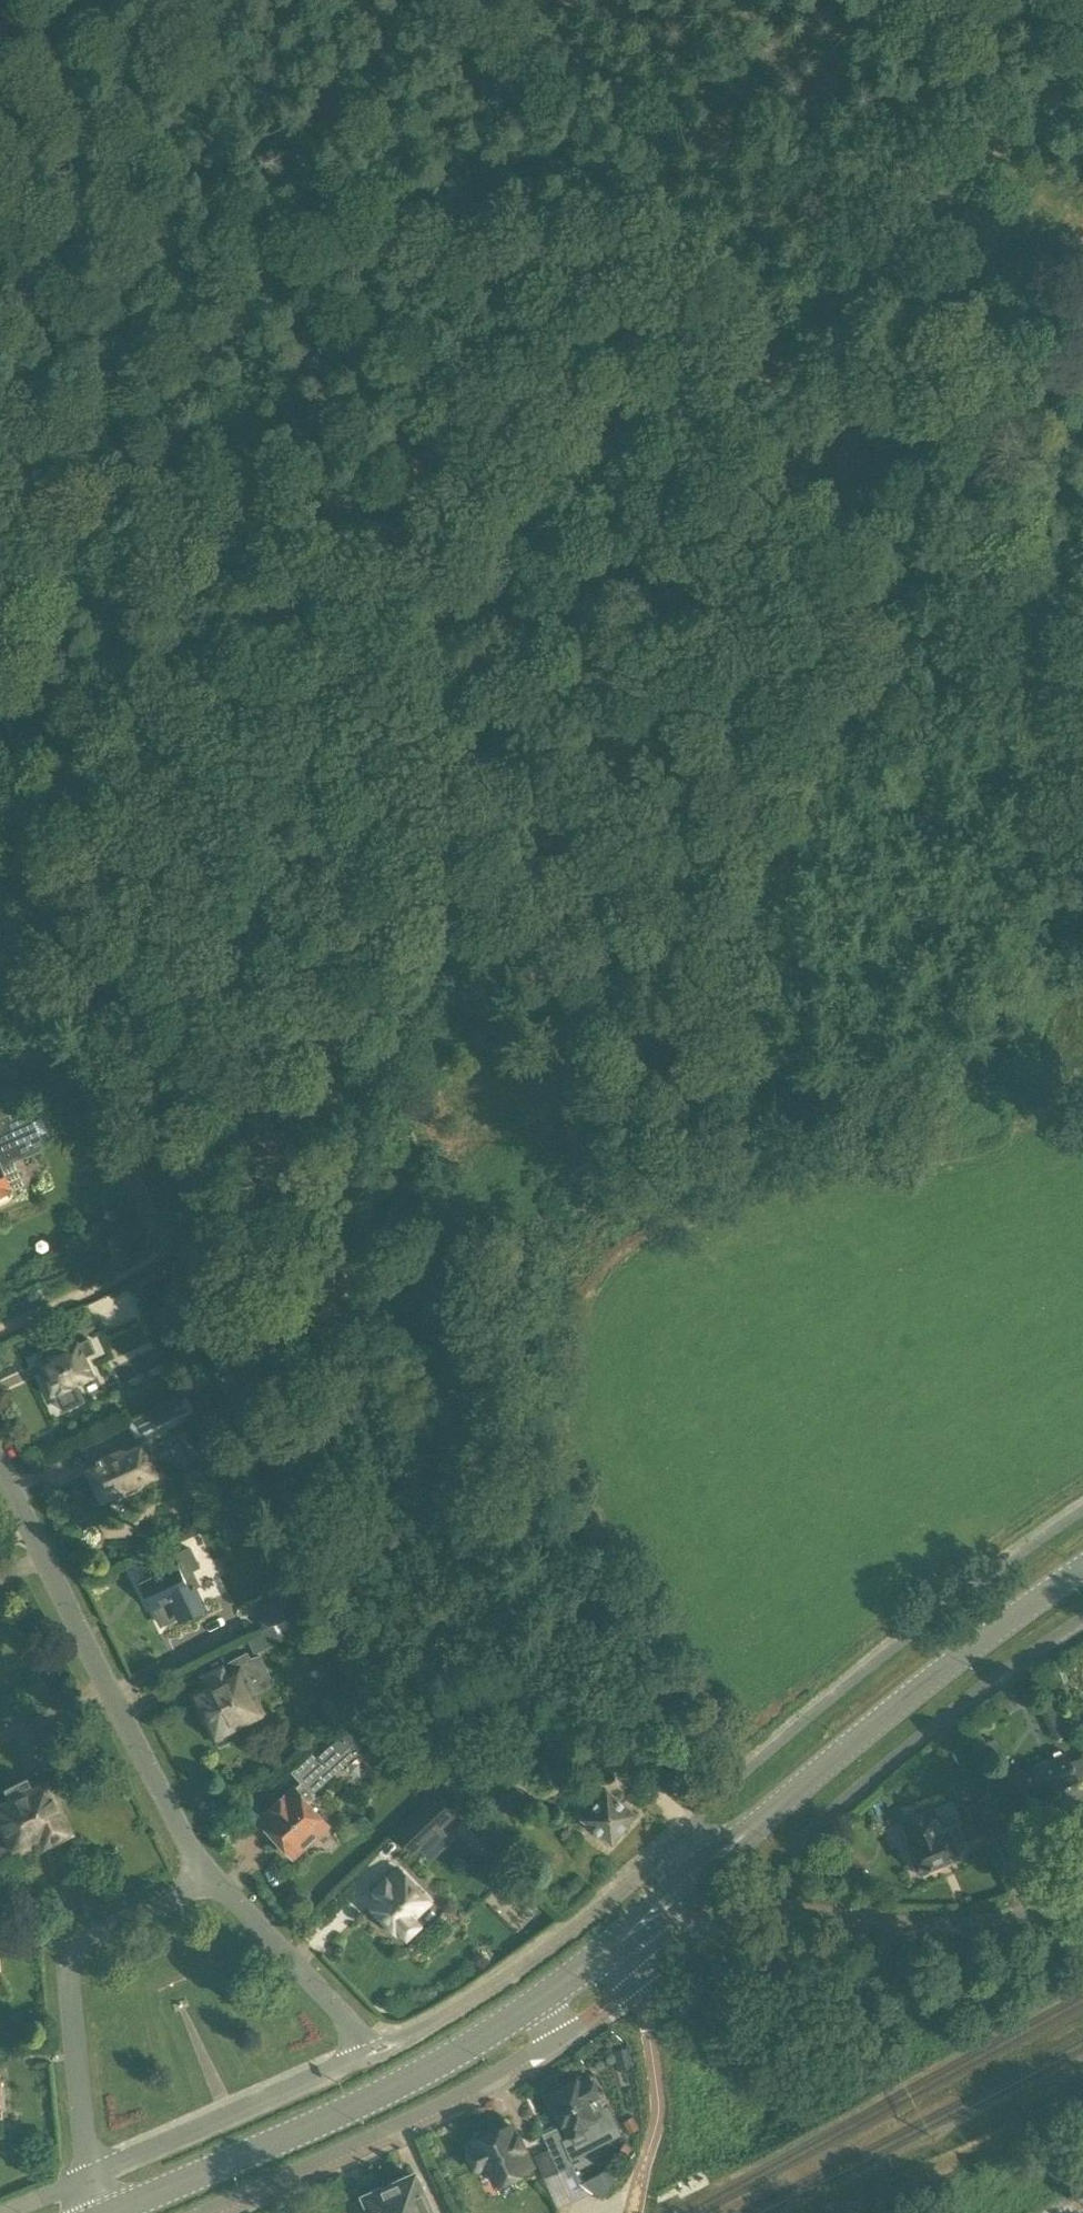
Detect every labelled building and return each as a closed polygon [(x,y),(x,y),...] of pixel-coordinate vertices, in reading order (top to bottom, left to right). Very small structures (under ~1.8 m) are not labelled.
[(14,1188),(25,1184),(13,1155),(22,1151),(29,1156),(42,1150),(44,1143),(43,1140),(52,1136),(43,1115),(34,1120),(28,1105),(0,1117),(0,1203),(10,1199),(12,1193),(11,1190),(14,1189),(14,1188)] [(128,1181),(147,1221),(167,1211),(148,1171),(128,1181)] [(138,1278),(149,1299),(154,1310),(178,1298),(175,1292),(194,1283),(181,1258),(162,1266),(138,1278)] [(39,1297),(36,1292),(28,1296),(30,1301),(39,1297)] [(76,1383),(92,1375),(84,1357),(95,1352),(88,1338),(78,1343),(77,1342),(39,1360),(46,1374),(44,1375),(53,1394),(55,1393),(63,1410),(84,1400),(76,1383)] [(127,1421),(130,1427),(136,1439),(194,1411),(186,1392),(127,1421)] [(155,1475),(140,1442),(125,1449),(122,1447),(96,1459),(95,1462),(86,1467),(101,1500),(155,1475)] [(146,1574),(148,1577),(140,1581),(161,1624),(203,1604),(187,1571),(198,1566),(189,1547),(172,1555),(174,1560),(146,1574)] [(306,1609),(296,1589),(255,1609),(265,1630),(306,1609)] [(309,1612),(288,1622),(295,1637),(316,1626),(309,1612)] [(247,1638),(252,1648),(254,1653),(282,1639),(275,1625),(247,1638)] [(220,1670),(206,1677),(209,1684),(192,1693),(214,1736),(215,1735),(220,1746),(239,1737),(233,1726),(261,1711),(253,1694),(264,1688),(273,1683),(265,1668),(266,1668),(260,1656),(253,1657),(250,1659),(247,1653),(219,1667),(220,1670)] [(348,1719),(298,1765),(291,1772),(302,1782),(285,1797),(284,1796),(268,1810),(270,1811),(260,1820),(293,1855),(311,1839),(313,1841),(329,1827),(308,1803),(315,1797),(312,1793),(319,1787),(369,1742),(348,1719)] [(1070,1761),(1067,1752),(1005,1777),(1018,1807),(1019,1807),(1031,1838),(1052,1829),(1040,1798),(1055,1792),(1053,1789),(1077,1779),(1079,1782),(1082,1780),(1082,1756),(1070,1761)] [(44,1779),(32,1785),(28,1777),(4,1788),(10,1801),(0,1806),(0,1852),(14,1845),(19,1843),(20,1845),(32,1839),(31,1837),(41,1832),(46,1842),(70,1831),(44,1779)] [(636,1814),(606,1789),(582,1819),(611,1844),(636,1814)] [(434,1796),(396,1832),(415,1853),(454,1817),(434,1796)] [(968,1808),(981,1832),(997,1823),(984,1799),(968,1808)] [(932,1810),(904,1821),(912,1841),(910,1842),(922,1872),(959,1856),(955,1849),(966,1845),(957,1823),(959,1822),(951,1802),(932,1810)] [(428,1901),(397,1868),(373,1891),(378,1896),(370,1904),(396,1932),(398,1930),(405,1937),(420,1923),(413,1915),(428,1901)] [(616,2070),(622,2069),(631,2067),(627,2048),(612,2051),(616,2070)] [(571,2134),(576,2144),(615,2124),(607,2108),(599,2112),(592,2098),(600,2094),(590,2076),(582,2080),(581,2077),(552,2092),(553,2094),(548,2096),(568,2135),(571,2134)] [(633,2115),(623,2119),(629,2132),(639,2127),(633,2115)] [(516,2135),(510,2123),(475,2139),(476,2140),(465,2145),(476,2170),(488,2164),(497,2183),(513,2176),(515,2179),(518,2180),(534,2173),(531,2167),(533,2167),(518,2134),(516,2135)] [(542,2134),(549,2148),(573,2201),(590,2193),(587,2188),(580,2181),(573,2165),(557,2127),(542,2134)] [(633,2148),(626,2142),(618,2152),(626,2158),(633,2148)] [(573,2201),(549,2148),(534,2155),(545,2179),(557,2208),(573,2201)] [(605,2165),(582,2178),(591,2194),(614,2182),(605,2165)] [(414,2174),(365,2196),(372,2212),(432,2212),(414,2174)]
